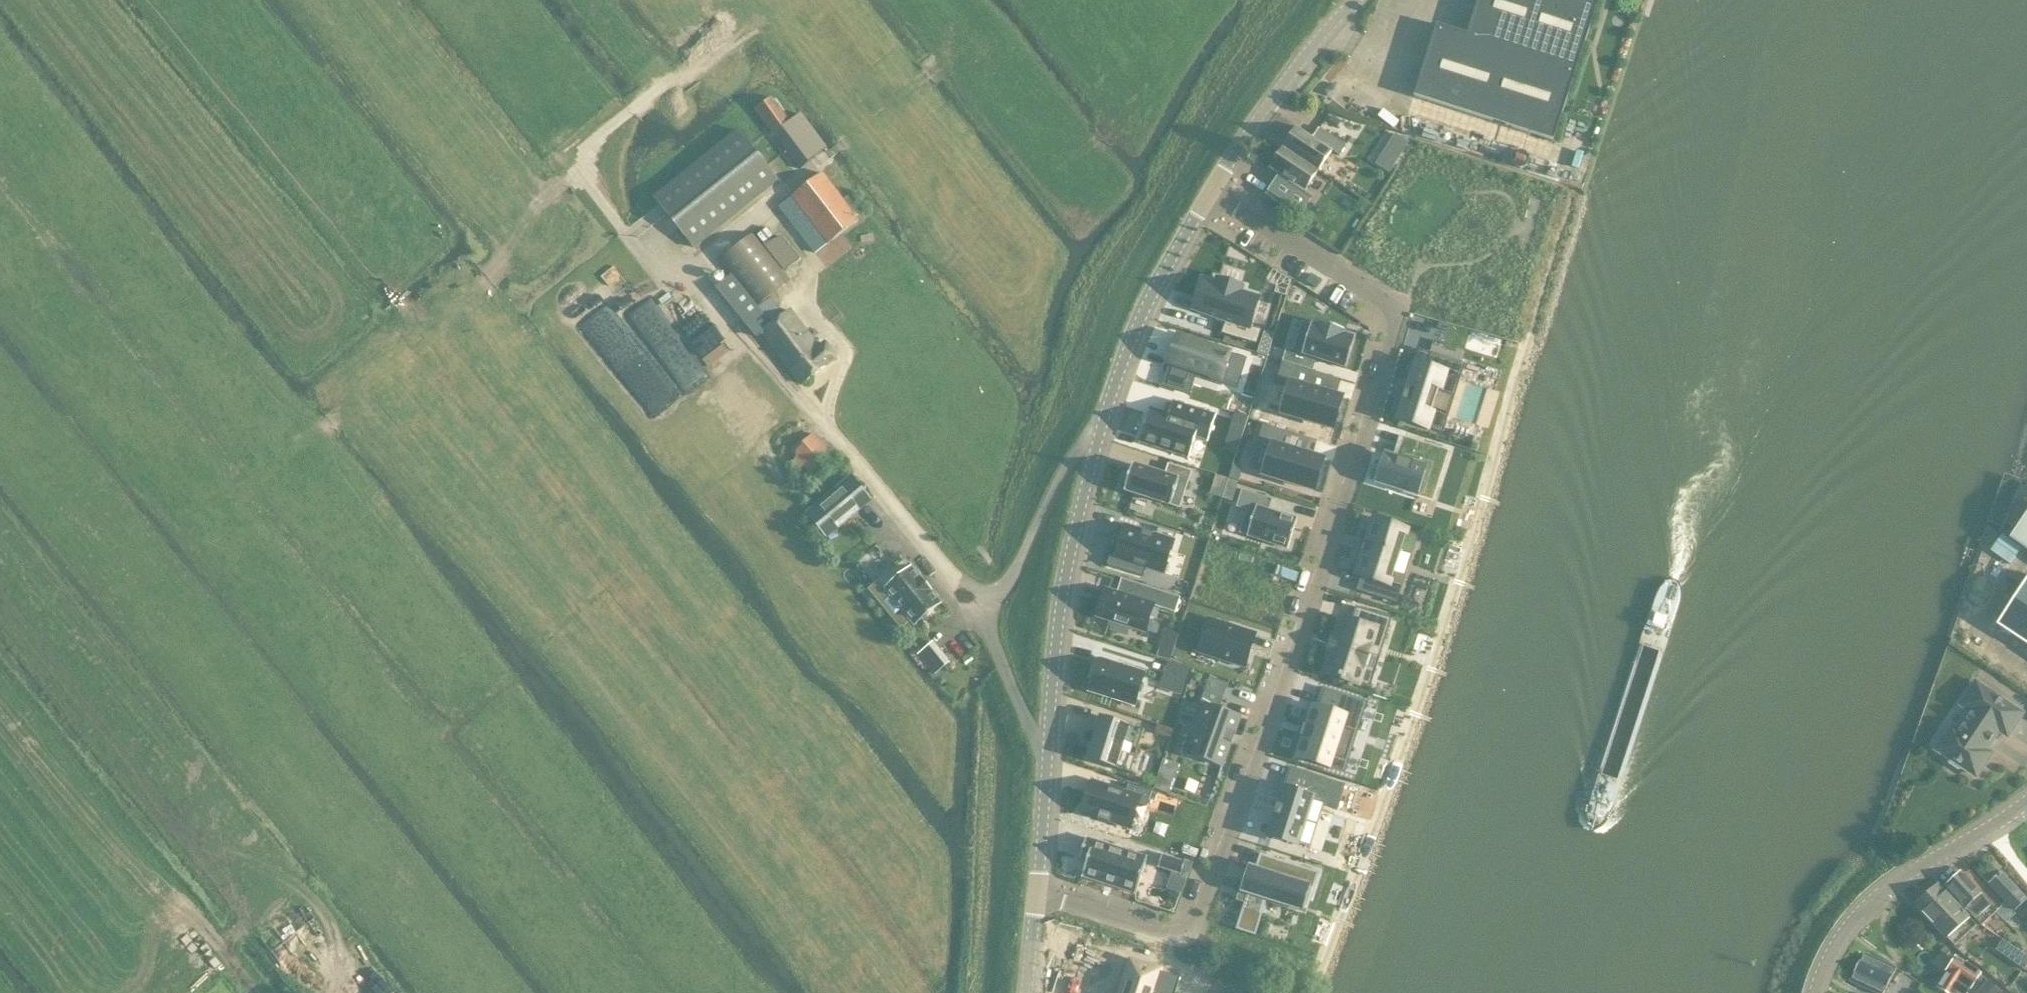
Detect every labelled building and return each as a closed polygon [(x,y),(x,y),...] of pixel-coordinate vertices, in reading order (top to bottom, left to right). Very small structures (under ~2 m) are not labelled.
[(1554,141),(1599,1),(1595,0),(1478,0),(1467,34),(1437,25),(1414,96),(1554,141)] [(1297,127),(1283,148),(1319,171),(1332,151),(1340,156),(1347,146),(1326,132),(1320,142),(1297,127)] [(654,198),(694,248),(778,181),(738,131),(654,198)] [(1396,131),(1386,147),(1400,156),(1410,140),(1396,131)] [(1279,175),(1266,195),(1300,217),(1314,196),(1306,190),(1319,171),(1283,148),(1269,168),(1279,175)] [(1521,153),(1520,153),(1519,153),(1517,153),(1516,154),(1515,155),(1514,156),(1513,157),(1512,158),(1512,160),(1512,161),(1512,162),(1512,164),(1513,165),(1514,166),(1515,167),(1516,168),(1517,169),(1519,169),(1520,169),(1521,169),(1523,169),(1524,168),(1525,167),(1526,166),(1527,165),(1528,164),(1528,162),(1528,161),(1528,160),(1528,158),(1527,157),(1526,156),(1525,155),(1524,154),(1523,153),(1521,153)] [(822,173),(779,206),(816,253),(859,221),(822,173)] [(764,244),(786,271),(800,259),(782,237),(764,244)] [(726,269),(758,308),(770,298),(791,280),(760,242),(726,269)] [(1203,279),(1193,309),(1226,319),(1222,332),(1257,343),(1261,329),(1249,325),(1258,296),(1242,291),(1243,287),(1216,278),(1215,283),(1203,279)] [(770,298),(758,308),(771,325),(784,315),(770,298)] [(802,384),(837,358),(826,343),(819,348),(790,311),(784,315),(771,325),(769,327),(762,332),(802,384)] [(1287,348),(1282,361),(1313,371),(1316,359),(1346,369),(1355,338),(1356,334),(1345,331),(1319,322),(1317,326),(1302,321),(1293,350),(1287,348)] [(1173,365),(1166,387),(1182,392),(1189,370),(1237,385),(1245,358),(1178,336),(1174,349),(1169,364),(1173,365)] [(1406,402),(1400,419),(1427,428),(1432,410),(1448,415),(1459,379),(1488,388),(1493,373),(1464,364),(1429,353),(1425,367),(1418,364),(1409,390),(1406,389),(1402,400),(1406,402)] [(1296,367),(1283,414),(1332,428),(1341,397),(1326,393),(1331,377),(1296,367)] [(1150,408),(1139,443),(1140,444),(1141,443),(1188,457),(1187,459),(1188,459),(1196,437),(1207,440),(1206,441),(1208,442),(1216,414),(1215,414),(1215,415),(1174,402),(1174,401),(1173,400),(1169,415),(1151,409),(1151,408),(1150,408)] [(1258,442),(1250,469),(1265,473),(1264,475),(1313,490),(1323,459),(1304,453),(1309,438),(1263,424),(1257,442),(1258,442)] [(797,455),(791,460),(799,470),(805,464),(816,477),(836,461),(814,434),(794,451),(797,455)] [(1384,458),(1377,482),(1417,495),(1421,482),(1437,487),(1448,450),(1405,437),(1397,462),(1384,458)] [(1133,465),(1124,490),(1180,508),(1192,471),(1168,464),(1165,475),(1133,465)] [(851,476),(807,512),(827,536),(871,500),(851,476)] [(1242,489),(1236,507),(1246,510),(1239,533),(1247,536),(1246,537),(1248,537),(1248,536),(1288,549),(1298,518),(1296,518),(1296,519),(1269,510),(1272,499),(1242,489)] [(2026,550),(2026,512),(2009,538),(2026,550)] [(1362,574),(1357,590),(1397,603),(1406,575),(1394,571),(1401,550),(1412,554),(1419,535),(1375,521),(1368,542),(1365,541),(1362,550),(1365,551),(1358,573),(1362,574)] [(1120,559),(1146,567),(1163,573),(1176,533),(1158,527),(1155,535),(1126,526),(1122,539),(1120,543),(1125,544),(1120,559)] [(1230,552),(1216,599),(1269,615),(1276,590),(1249,582),(1256,559),(1230,552)] [(911,620),(915,624),(941,603),(912,568),(902,576),(896,568),(879,582),(898,605),(895,608),(907,623),(911,620)] [(2026,645),(2026,578),(1996,625),(2026,645)] [(1107,589),(1098,617),(1144,632),(1153,606),(1175,613),(1180,598),(1138,584),(1134,597),(1117,592),(1107,589)] [(1332,656),(1327,673),(1357,683),(1367,653),(1380,657),(1392,618),(1356,607),(1351,622),(1343,619),(1338,637),(1334,636),(1328,655),(1332,656)] [(1209,619),(1198,652),(1245,667),(1256,634),(1209,619)] [(1167,631),(1158,657),(1170,661),(1178,635),(1167,631)] [(932,643),(918,655),(935,674),(949,662),(932,643)] [(1099,659),(1089,691),(1135,705),(1145,673),(1099,659)] [(1205,706),(1188,754),(1222,766),(1230,743),(1232,743),(1235,734),(1234,733),(1240,717),(1219,709),(1228,684),(1209,677),(1200,704),(1205,706)] [(1957,732),(1952,728),(1938,750),(1948,757),(1950,763),(1960,770),(1965,768),(1975,775),(1990,753),(1985,750),(1998,729),(2007,735),(2021,713),(1977,684),(1963,706),(1971,711),(1957,732)] [(1304,738),(1298,757),(1329,766),(1335,747),(1350,752),(1366,702),(1324,689),(1318,708),(1314,707),(1308,726),(1304,725),(1300,736),(1304,738)] [(1100,714),(1086,761),(1134,774),(1149,721),(1129,715),(1127,722),(1100,714)] [(1289,766),(1267,833),(1303,845),(1317,802),(1336,808),(1344,784),(1289,766)] [(1093,781),(1082,813),(1130,828),(1138,804),(1147,807),(1152,792),(1128,784),(1126,792),(1093,781)] [(1086,838),(1080,857),(1087,860),(1082,877),(1136,894),(1147,858),(1086,838)] [(1162,854),(1158,867),(1181,875),(1185,861),(1162,854)] [(1248,892),(1236,929),(1255,936),(1267,899),(1295,907),(1300,890),(1313,894),(1315,887),(1314,887),(1319,872),(1260,854),(1255,869),(1251,867),(1244,891),(1248,892)] [(1988,874),(1983,879),(2006,902),(2014,910),(2026,899),(2001,871),(1992,879),(1988,874)] [(1981,925),(1982,925),(1993,914),(1977,896),(1980,893),(1961,872),(1945,886),(1981,925)] [(1915,905),(1924,915),(1946,938),(1969,917),(1938,884),(1915,905)] [(2003,939),(1995,950),(2026,971),(2026,969),(2026,956),(2003,939)] [(1878,960),(1864,953),(1849,980),(1876,992),(1883,992),(1896,969),(1878,960)] [(1976,980),(1979,982),(1983,976),(1979,974),(1955,958),(1945,973),(1946,974),(1937,988),(1944,992),(1954,992),(1955,992),(1956,992),(1964,992),(1965,991),(1967,992),(1976,980)] [(1177,980),(1180,981),(1180,978),(1158,971),(1132,962),(1122,992),(1172,992),(1177,980)] [(1978,991),(1981,992),(2001,992),(2002,992),(1988,980),(1987,981),(1978,991)]
